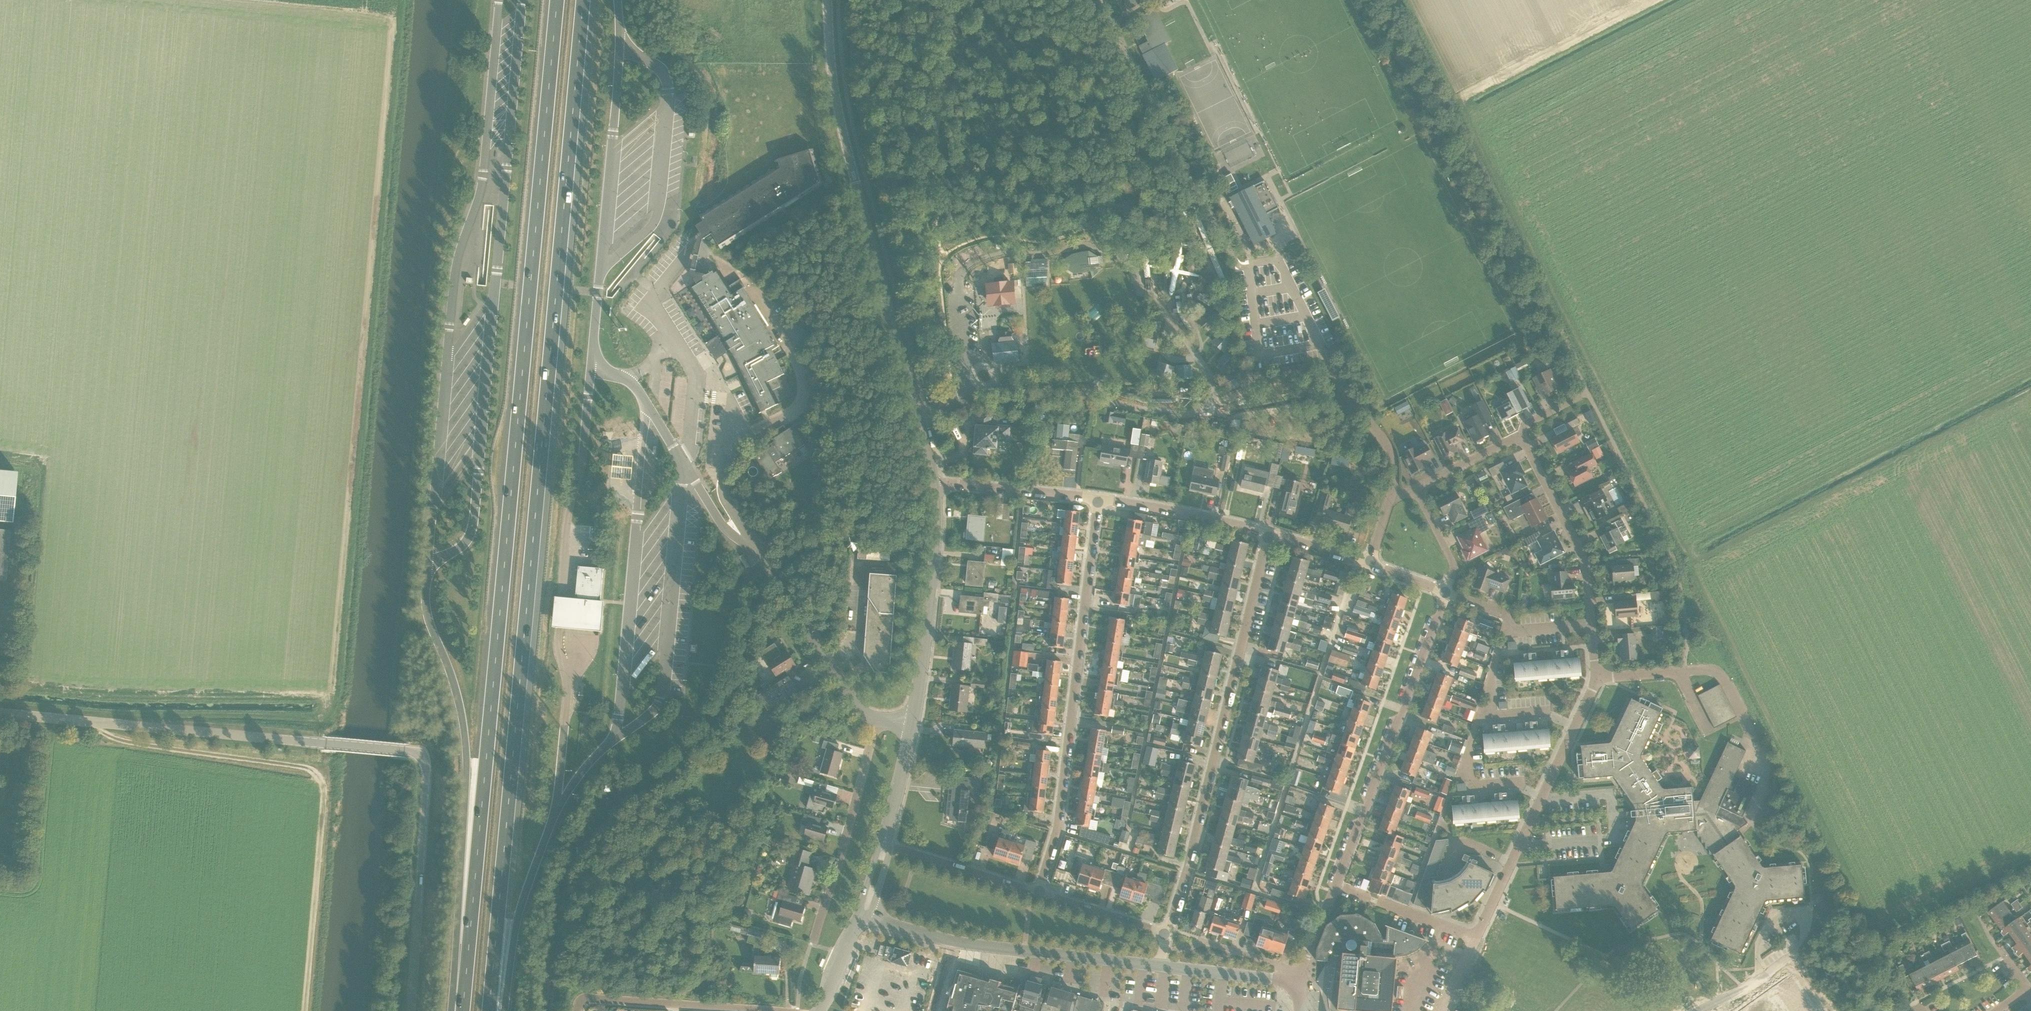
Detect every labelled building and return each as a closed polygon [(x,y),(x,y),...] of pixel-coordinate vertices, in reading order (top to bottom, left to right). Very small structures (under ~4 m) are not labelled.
[(1122,12),(1127,10),(1122,0),(1116,0),(1122,12)] [(1141,3),(1139,0),(1125,0),(1130,8),(1141,3)] [(1138,19),(1148,38),(1138,43),(1172,114),(1183,108),(1168,76),(1178,71),(1165,44),(1171,41),(1156,10),(1138,19)] [(695,39),(703,47),(711,38),(703,30),(695,39)] [(1256,145),(1250,147),(1253,157),(1259,155),(1256,145)] [(711,236),(720,250),(822,186),(812,151),(775,162),(777,169),(700,217),(701,220),(703,223),(696,228),(700,235),(704,241),(711,236)] [(1231,174),(1221,180),(1228,194),(1239,189),(1231,174)] [(1265,214),(1279,207),(1266,181),(1231,199),(1254,246),(1276,235),(1265,214)] [(1198,204),(1190,207),(1223,289),(1231,286),(1198,204)] [(1186,207),(1176,212),(1182,223),(1192,218),(1186,207)] [(1154,226),(1164,231),(1170,218),(1161,214),(1154,226)] [(1168,234),(1174,242),(1185,233),(1179,225),(1168,234)] [(666,246),(676,253),(679,249),(669,242),(666,246)] [(1060,264),(1058,267),(1064,272),(1066,269),(1074,274),(1090,272),(1092,278),(1093,277),(1102,270),(1099,267),(1099,264),(1103,263),(1102,256),(1098,257),(1089,251),(1072,253),(1060,264)] [(1153,252),(1140,252),(1144,290),(1156,292),(1153,252)] [(1175,252),(1167,297),(1178,299),(1189,256),(1175,252)] [(1047,271),(1026,272),(1027,286),(1048,285),(1047,271)] [(776,378),(784,374),(775,355),(774,354),(782,350),(780,346),(744,289),(746,288),(741,279),(729,287),(728,288),(718,272),(692,288),(721,334),(719,335),(706,344),(708,348),(716,360),(728,353),(730,352),(735,360),(761,413),(777,405),(771,391),(780,387),(777,380),(776,378)] [(1012,284),(988,287),(989,295),(993,294),(994,304),(995,304),(999,304),(999,307),(1009,306),(1009,303),(1014,302),(1012,284)] [(1313,291),(1326,319),(1333,315),(1320,288),(1313,291)] [(1183,300),(1175,300),(1177,316),(1191,337),(1197,333),(1186,312),(1183,300)] [(1147,314),(1146,329),(1158,330),(1159,314),(1147,314)] [(1216,314),(1209,323),(1220,332),(1228,324),(1216,314)] [(781,323),(796,348),(809,340),(794,315),(781,323)] [(698,334),(704,330),(700,324),(694,328),(698,334)] [(1146,330),(1142,345),(1153,348),(1157,333),(1146,330)] [(978,354),(986,354),(985,334),(977,334),(978,354)] [(1222,334),(1214,343),(1225,352),(1233,343),(1222,334)] [(1211,346),(1216,340),(1211,336),(1206,342),(1211,346)] [(1015,344),(994,346),(996,362),(1017,360),(1015,344)] [(1227,353),(1220,362),(1231,371),(1238,362),(1227,353)] [(1554,368),(1560,365),(1557,360),(1552,363),(1554,368)] [(1160,366),(1158,374),(1171,379),(1174,370),(1160,366)] [(1521,377),(1516,366),(1510,369),(1516,380),(1521,377)] [(1192,368),(1178,368),(1179,378),(1193,377),(1192,368)] [(1539,377),(1532,380),(1543,400),(1554,395),(1552,392),(1559,389),(1549,371),(1545,374),(1544,372),(1544,371),(1543,371),(1542,371),(1541,371),(1540,371),(1539,371),(1539,372),(1538,373),(1538,374),(1538,375),(1539,377)] [(1235,372),(1225,378),(1232,390),(1243,384),(1235,372)] [(1521,411),(1529,408),(1520,390),(1507,396),(1509,400),(1501,404),(1503,407),(1497,411),(1502,421),(1507,419),(1508,421),(1522,413),(1521,411)] [(1187,394),(1187,403),(1204,404),(1204,395),(1187,394)] [(1452,404),(1456,400),(1452,396),(1448,401),(1452,404)] [(1439,404),(1441,408),(1444,409),(1449,406),(1446,400),(1439,404)] [(1482,439),(1490,436),(1481,419),(1488,416),(1482,402),(1470,408),(1475,418),(1464,424),(1474,444),(1476,443),(1477,444),(1479,444),(1482,443),(1483,440),(1482,439)] [(1585,414),(1590,424),(1596,421),(1591,411),(1585,414)] [(1114,413),(1106,412),(1104,422),(1112,424),(1114,413)] [(990,426),(992,414),(978,413),(975,447),(975,448),(975,454),(988,455),(988,451),(990,451),(990,449),(997,450),(998,442),(1009,443),(1011,428),(990,426)] [(1151,427),(1159,429),(1160,422),(1152,420),(1151,427)] [(1579,432),(1577,428),(1580,426),(1576,420),(1564,426),(1567,432),(1551,441),(1558,454),(1578,443),(1575,436),(1578,434),(1579,432)] [(1065,472),(1075,473),(1078,449),(1086,450),(1087,438),(1081,437),(1080,445),(1069,444),(1070,427),(1058,426),(1056,442),(1053,442),(1052,451),(1067,453),(1065,472)] [(775,464),(795,452),(805,446),(794,427),(773,440),(775,442),(770,445),(773,450),(768,453),(767,451),(755,458),(768,480),(776,476),(777,476),(781,474),(775,464)] [(1135,430),(1132,446),(1140,447),(1140,446),(1142,434),(1142,431),(1135,430)] [(1434,440),(1444,459),(1456,453),(1453,447),(1464,442),(1458,430),(1448,435),(1447,434),(1434,440)] [(1140,446),(1148,447),(1150,436),(1142,434),(1140,446)] [(1594,439),(1588,442),(1592,449),(1598,446),(1594,439)] [(1281,460),(1288,462),(1290,454),(1292,447),(1284,445),(1281,460)] [(1130,458),(1137,460),(1140,447),(1132,446),(1130,458)] [(1100,462),(1126,467),(1128,452),(1103,447),(1100,462)] [(1140,447),(1137,460),(1143,461),(1145,448),(1140,447)] [(1402,456),(1412,475),(1425,468),(1423,464),(1432,459),(1426,447),(1416,451),(1415,449),(1402,456)] [(1599,447),(1592,451),(1595,457),(1602,454),(1599,447)] [(1224,455),(1221,471),(1228,472),(1231,456),(1224,455)] [(1568,474),(1575,487),(1592,479),(1587,470),(1595,465),(1590,455),(1579,461),(1582,467),(1568,474)] [(621,456),(616,456),(614,480),(618,480),(628,481),(634,481),(636,457),(630,457),(621,456)] [(1267,470),(1268,462),(1258,461),(1257,469),(1267,470)] [(1160,478),(1162,464),(1149,462),(1145,484),(1158,486),(1159,486),(1168,488),(1170,480),(1160,478)] [(1246,468),(1241,487),(1264,493),(1266,486),(1268,486),(1271,474),(1276,476),(1279,465),(1272,463),(1269,473),(1246,468)] [(1520,475),(1523,473),(1518,464),(1506,470),(1502,463),(1488,471),(1492,478),(1500,474),(1503,479),(1502,480),(1501,482),(1503,486),(1506,487),(1507,487),(1511,495),(1526,487),(1520,475)] [(1214,474),(1194,470),(1190,491),(1216,496),(1219,481),(1213,480),(1214,474)] [(13,523),(17,473),(0,471),(0,522),(13,523)] [(1275,488),(1278,476),(1276,476),(1271,474),(1268,486),(1275,488)] [(1278,476),(1275,488),(1285,491),(1280,513),(1294,517),(1300,495),(1299,494),(1301,484),(1283,480),(1284,478),(1278,476)] [(1599,490),(1581,499),(1585,507),(1588,514),(1586,515),(1590,522),(1592,521),(1592,522),(1605,516),(1598,504),(1605,500),(1599,490)] [(1449,513),(1454,523),(1466,517),(1461,507),(1462,507),(1455,494),(1437,503),(1444,516),(1449,513)] [(1358,516),(1360,510),(1355,505),(1349,507),(1346,518),(1328,512),(1332,498),(1324,495),(1317,519),(1324,522),(1322,526),(1347,534),(1352,520),(1351,519),(1351,518),(1358,516)] [(1547,520),(1536,500),(1524,506),(1521,500),(1504,509),(1510,522),(1525,515),(1532,528),(1547,520)] [(1004,505),(1002,521),(1009,521),(1010,506),(1004,505)] [(1474,519),(1488,512),(1485,505),(1470,512),(1474,519)] [(1062,520),(1061,525),(1078,527),(1080,514),(1058,512),(1057,519),(1062,520)] [(1468,560),(1469,561),(1488,551),(1479,535),(1488,531),(1481,517),(1467,524),(1471,532),(1458,539),(1464,551),(1463,554),(1466,559),(1468,560)] [(967,540),(983,542),(985,519),(976,518),(975,523),(969,523),(967,540)] [(1614,547),(1623,543),(1619,535),(1627,531),(1621,520),(1610,525),(1613,531),(1600,538),(1609,555),(1616,551),(1614,547)] [(1126,533),(1151,537),(1153,526),(1149,525),(1129,521),(1126,533)] [(1060,530),(1059,537),(1063,538),(1077,539),(1078,527),(1061,525),(1060,530)] [(1197,538),(1194,550),(1202,551),(1203,547),(1204,543),(1204,540),(1207,528),(1200,526),(1197,538)] [(1184,537),(1186,530),(1179,528),(1178,536),(1164,533),(1164,537),(1174,539),(1183,541),(1184,537)] [(6,581),(10,531),(0,530),(0,580),(6,581)] [(828,533),(827,548),(837,549),(838,534),(828,533)] [(1138,548),(1137,548),(1145,550),(1146,542),(1150,543),(1151,537),(1126,533),(1124,545),(1138,548)] [(1561,546),(1560,546),(1553,533),(1542,539),(1538,533),(1524,540),(1528,547),(1538,542),(1543,552),(1535,555),(1540,565),(1563,553),(1563,552),(1563,550),(1561,546)] [(1187,547),(1193,548),(1196,538),(1190,536),(1187,547)] [(1058,545),(1058,550),(1075,552),(1077,539),(1063,538),(1062,545),(1058,545)] [(654,553),(661,543),(656,539),(649,548),(654,553)] [(1204,543),(1203,547),(1212,549),(1215,550),(1214,551),(1245,558),(1248,547),(1232,543),(1231,550),(1216,546),(1204,543)] [(1122,558),(1139,561),(1140,557),(1136,556),(1137,548),(1138,548),(1124,545),(1122,558)] [(582,556),(583,547),(574,546),(573,555),(582,556)] [(858,559),(867,560),(868,547),(859,546),(858,559)] [(1212,549),(1203,547),(1202,554),(1210,556),(1212,549)] [(1515,557),(1510,547),(1500,552),(1515,557)] [(874,673),(889,674),(896,577),(899,549),(894,548),(893,563),(887,562),(886,576),(870,575),(864,657),(866,661),(866,668),(872,669),(874,673)] [(1003,549),(1002,561),(1011,562),(1013,550),(1003,549)] [(1060,562),(1073,563),(1075,552),(1058,550),(1057,556),(1061,556),(1060,562)] [(1228,560),(1227,565),(1243,569),(1245,558),(1214,551),(1213,557),(1228,560)] [(1526,563),(1532,561),(1529,552),(1523,555),(1526,563)] [(741,567),(745,565),(738,554),(734,556),(741,567)] [(1139,561),(1122,558),(1120,570),(1133,572),(1135,565),(1139,566),(1139,561)] [(1290,571),(1320,580),(1322,574),(1307,570),(1309,564),(1293,559),(1290,571)] [(1611,568),(1612,582),(1633,580),(1632,567),(1638,567),(1637,559),(1616,561),(1617,568),(1611,568)] [(1055,573),(1072,575),(1073,563),(1060,562),(1059,569),(1056,569),(1055,573)] [(967,586),(982,588),(984,565),(975,564),(974,569),(969,569),(967,586)] [(1209,574),(1240,582),(1243,569),(1227,565),(1225,572),(1210,569),(1209,574)] [(604,569),(579,567),(576,598),(601,601),(604,569)] [(1493,575),(1494,574),(1480,569),(1473,588),(1487,593),(1489,588),(1505,594),(1509,580),(1493,575)] [(1118,581),(1135,585),(1136,580),(1138,581),(1139,573),(1133,572),(1120,570),(1118,581)] [(1324,578),(1337,582),(1339,574),(1326,570),(1324,578)] [(1290,571),(1287,582),(1303,587),(1304,580),(1319,584),(1320,580),(1290,571)] [(1049,573),(1047,589),(1057,590),(1058,586),(1070,587),(1072,575),(1055,573),(1049,573)] [(1174,590),(1176,579),(1170,577),(1170,576),(1150,573),(1149,578),(1163,580),(1161,587),(1174,590)] [(1573,599),(1572,583),(1567,584),(1566,573),(1552,574),(1553,585),(1550,585),(1552,600),(1573,599)] [(1222,584),(1221,589),(1237,593),(1240,582),(1209,574),(1208,581),(1222,584)] [(1118,581),(1116,594),(1129,596),(1129,595),(1130,589),(1134,589),(1135,585),(1118,581)] [(1287,582),(1283,594),(1327,606),(1328,605),(1330,605),(1332,596),(1320,593),(1319,597),(1316,596),(1315,597),(1301,593),(1303,587),(1287,582)] [(1355,593),(1363,595),(1364,593),(1367,584),(1358,582),(1355,593)] [(1213,599),(1234,604),(1237,593),(1221,589),(1220,596),(1205,592),(1203,597),(1213,599)] [(1050,611),(1067,613),(1068,602),(1058,600),(1059,593),(1037,590),(1036,598),(1052,599),(1051,605),(1051,607),(1050,611)] [(1649,593),(1650,603),(1663,602),(1662,592),(1649,593)] [(982,615),(983,607),(988,607),(989,603),(997,603),(998,595),(984,594),(983,600),(961,598),(959,613),(982,615)] [(1129,596),(1116,594),(1114,606),(1132,609),(1135,596),(1129,595),(1129,596)] [(1283,594),(1280,605),(1296,610),(1298,603),(1312,607),(1314,602),(1283,594)] [(1390,606),(1404,611),(1407,600),(1390,594),(1388,600),(1387,605),(1390,606)] [(1157,607),(1159,600),(1148,597),(1146,604),(1157,607)] [(568,629),(603,633),(606,603),(570,599),(557,598),(554,628),(568,629)] [(1211,604),(1209,611),(1215,613),(1231,616),(1234,604),(1213,599),(1212,604),(1211,604)] [(1356,605),(1366,609),(1368,604),(1358,600),(1356,605)] [(1614,603),(1615,619),(1636,617),(1635,602),(1614,603)] [(1280,605),(1277,617),(1308,625),(1310,619),(1295,614),(1296,610),(1280,605)] [(1353,612),(1369,617),(1371,611),(1355,605),(1353,612)] [(1404,611),(1390,606),(1387,613),(1384,612),(1383,617),(1400,622),(1404,611)] [(1000,607),(999,615),(1007,616),(1007,608),(1000,607)] [(1053,617),(1052,624),(1065,626),(1067,613),(1050,611),(1050,616),(1053,617)] [(1213,624),(1229,627),(1231,616),(1215,613),(1214,619),(1199,616),(1198,620),(1207,622),(1213,624)] [(1274,629),(1290,633),(1291,626),(1299,629),(1298,631),(1316,636),(1317,634),(1321,635),(1322,629),(1308,625),(1277,617),(1274,629)] [(1334,619),(1326,617),(1323,627),(1331,630),(1334,619)] [(1382,629),(1396,633),(1400,622),(1383,617),(1381,622),(1384,623),(1382,629)] [(1482,618),(1479,626),(1498,634),(1501,626),(1495,624),(1495,623),(1482,618)] [(1455,629),(1469,635),(1471,630),(1474,631),(1475,625),(1459,619),(1455,629)] [(1109,632),(1127,635),(1127,631),(1123,630),(1125,622),(1111,620),(1109,632)] [(1065,626),(1052,624),(1051,632),(1048,631),(1047,636),(1064,638),(1065,626)] [(1229,627),(1213,624),(1210,635),(1226,639),(1229,627)] [(1347,630),(1356,633),(1358,628),(1349,625),(1347,630)] [(1271,639),(1286,644),(1290,633),(1274,629),(1271,639)] [(1375,640),(1392,645),(1396,633),(1382,629),(1379,636),(1376,635),(1375,640)] [(1455,629),(1451,641),(1468,647),(1469,643),(1466,642),(1469,635),(1455,629)] [(1347,630),(1345,638),(1360,643),(1361,639),(1366,640),(1367,636),(1356,633),(1347,630)] [(1107,644),(1120,646),(1122,639),(1126,640),(1127,635),(1109,632),(1107,644)] [(1619,643),(1621,661),(1636,660),(1634,635),(1617,636),(1618,643),(1619,643)] [(1064,638),(1047,636),(1047,640),(1050,641),(1049,649),(1062,650),(1064,638)] [(1310,645),(1312,639),(1306,637),(1304,643),(1310,645)] [(1286,644),(1271,639),(1268,651),(1283,656),(1285,649),(1300,653),(1301,648),(1292,645),(1286,644)] [(1373,643),(1369,642),(1367,649),(1374,651),(1373,652),(1388,657),(1392,645),(1375,640),(1373,643)] [(1451,641),(1447,652),(1461,658),(1463,651),(1466,652),(1468,647),(1451,641)] [(1478,643),(1471,641),(1469,647),(1475,650),(1478,643)] [(1154,657),(1156,643),(1150,642),(1147,656),(1154,657)] [(1205,643),(1203,649),(1215,652),(1216,646),(1205,643)] [(1478,643),(1476,650),(1487,654),(1490,648),(1478,643)] [(953,670),(970,671),(972,645),(956,644),(953,670)] [(1105,656),(1122,659),(1123,655),(1119,654),(1120,646),(1107,644),(1105,656)] [(787,652),(781,656),(774,645),(761,653),(778,680),(756,693),(769,714),(800,695),(786,673),(796,666),(787,652)] [(1344,646),(1342,652),(1357,657),(1359,650),(1344,646)] [(1333,650),(1329,661),(1347,668),(1351,656),(1333,650)] [(1476,650),(1473,657),(1483,661),(1486,654),(1476,650)] [(1012,666),(1027,668),(1029,653),(1014,651),(1012,666)] [(1547,662),(1549,680),(1581,677),(1580,660),(1569,661),(1568,651),(1556,652),(1556,661),(1547,662)] [(1181,656),(1170,653),(1166,652),(1164,658),(1168,659),(1174,661),(1174,660),(1180,662),(1181,657),(1181,656)] [(1188,662),(1219,669),(1222,656),(1206,652),(1205,658),(1182,653),(1181,656),(1181,657),(1189,659),(1188,662)] [(1366,663),(1384,669),(1388,657),(1373,652),(1371,660),(1368,659),(1366,663)] [(1461,658),(1447,652),(1443,663),(1459,670),(1461,665),(1458,664),(1461,658)] [(1513,665),(1515,683),(1549,680),(1547,662),(1536,663),(1535,654),(1523,655),(1524,664),(1513,665)] [(1122,659),(1105,656),(1103,668),(1116,670),(1116,669),(1118,663),(1122,663),(1122,659)] [(1038,667),(1038,672),(1043,673),(1043,674),(1060,676),(1061,664),(1061,662),(1048,661),(1043,660),(1042,667),(1038,667)] [(1308,660),(1306,666),(1318,670),(1320,663),(1308,660)] [(1200,677),(1216,681),(1219,669),(1188,662),(1187,665),(1202,669),(1200,677)] [(1329,662),(1326,670),(1331,672),(1334,664),(1329,662)] [(1367,669),(1365,675),(1380,680),(1384,669),(1366,663),(1365,668),(1367,669)] [(1150,677),(1156,678),(1158,669),(1152,667),(1150,677)] [(1101,680),(1118,683),(1118,681),(1121,682),(1123,670),(1116,669),(1116,670),(1103,668),(1101,680)] [(1461,668),(1459,675),(1475,681),(1477,674),(1461,668)] [(1259,680),(1275,685),(1281,687),(1289,689),(1291,683),(1277,680),(1278,673),(1262,669),(1259,680)] [(1380,680),(1365,675),(1363,681),(1359,680),(1357,684),(1350,681),(1351,678),(1334,672),(1331,680),(1348,686),(1348,687),(1365,693),(1366,689),(1367,689),(1367,688),(1376,691),(1380,680)] [(1044,687),(1058,688),(1060,676),(1043,674),(1042,679),(1045,680),(1044,687)] [(1435,685),(1449,690),(1451,684),(1453,685),(1455,680),(1439,674),(1435,685)] [(1463,684),(1465,678),(1455,674),(1453,679),(1463,684)] [(1183,684),(1213,692),(1216,681),(1200,677),(1199,681),(1193,680),(1184,677),(1183,684)] [(971,680),(971,688),(985,689),(985,681),(971,680)] [(1101,680),(1099,692),(1112,694),(1112,693),(1113,687),(1117,688),(1118,683),(1101,680)] [(1275,685),(1259,680),(1256,692),(1272,696),(1275,685)] [(1213,692),(1183,684),(1182,688),(1197,691),(1196,693),(1195,700),(1211,703),(1213,692)] [(1708,690),(1711,696),(1722,690),(1719,684),(1708,690)] [(1430,696),(1447,703),(1447,702),(1450,703),(1452,697),(1446,695),(1449,690),(1435,685),(1430,696)] [(953,711),(966,713),(969,688),(952,686),(951,700),(954,701),(953,711)] [(1040,699),(1056,700),(1058,688),(1044,687),(1044,694),(1040,694),(1040,699)] [(1339,687),(1337,694),(1351,699),(1353,692),(1339,687)] [(1156,697),(1163,699),(1165,690),(1158,689),(1156,697)] [(1697,696),(1700,701),(1711,696),(1708,690),(1697,696)] [(1711,696),(1714,701),(1725,695),(1722,690),(1711,696)] [(1099,692),(1097,703),(1114,707),(1114,705),(1122,707),(1123,702),(1118,701),(1119,694),(1112,693),(1112,694),(1099,692)] [(1256,692),(1253,703),(1283,711),(1285,705),(1271,701),(1272,696),(1256,692)] [(1714,701),(1716,707),(1727,701),(1725,695),(1714,701)] [(1430,696),(1426,707),(1440,713),(1442,706),(1445,707),(1447,703),(1430,696)] [(1700,701),(1702,707),(1714,701),(1711,696),(1700,701)] [(1452,697),(1450,703),(1472,711),(1475,705),(1452,697)] [(1705,849),(1708,849),(1709,855),(1712,855),(1734,886),(1734,889),(1710,941),(1740,955),(1764,904),(1767,902),(1805,898),(1802,865),(1764,869),(1761,867),(1736,831),(1747,824),(1742,817),(1756,788),(1734,777),(1746,751),(1727,743),(1700,801),(1694,802),(1692,788),(1664,790),(1661,789),(1656,782),(1662,778),(1656,770),(1651,774),(1640,759),(1653,731),(1658,734),(1663,725),(1657,722),(1662,713),(1661,713),(1663,709),(1640,698),(1638,703),(1632,700),(1632,699),(1611,744),(1580,746),(1580,747),(1581,747),(1582,753),(1577,754),(1579,779),(1583,778),(1583,779),(1612,777),(1634,808),(1635,822),(1612,871),(1610,873),(1552,878),(1555,911),(1612,906),(1615,907),(1631,931),(1658,912),(1642,888),(1642,885),(1665,836),(1668,834),(1697,831),(1697,838),(1701,838),(1701,844),(1704,843),(1705,849)] [(1056,700),(1040,699),(1039,704),(1043,704),(1042,711),(1055,713),(1056,700)] [(1353,710),(1367,715),(1371,705),(1354,699),(1352,704),(1355,705),(1353,710)] [(1177,707),(1208,715),(1211,703),(1195,700),(1194,704),(1179,701),(1177,707)] [(1324,703),(1317,701),(1315,709),(1322,711),(1324,703)] [(1702,707),(1705,712),(1716,707),(1714,701),(1702,707)] [(1716,707),(1719,712),(1730,707),(1727,701),(1716,707)] [(1114,707),(1097,703),(1094,716),(1108,718),(1109,711),(1113,711),(1114,707)] [(1249,715),(1265,719),(1267,713),(1281,717),(1282,717),(1290,719),(1291,713),(1253,703),(1249,715)] [(1189,723),(1205,726),(1208,715),(1177,707),(1176,712),(1191,715),(1189,723)] [(1440,713),(1426,707),(1422,718),(1439,724),(1440,719),(1437,718),(1440,713)] [(1705,712),(1708,718),(1719,712),(1716,707),(1705,712)] [(1719,712),(1722,718),(1733,712),(1730,707),(1719,712)] [(1367,715),(1353,710),(1351,718),(1347,717),(1346,721),(1363,727),(1367,715)] [(1037,723),(1054,725),(1055,713),(1042,711),(1041,718),(1037,718),(1037,722),(1037,723)] [(1468,711),(1465,719),(1471,721),(1474,713),(1468,711)] [(1708,718),(1711,724),(1722,718),(1719,712),(1708,718)] [(1722,718),(1725,724),(1736,718),(1733,712),(1722,718)] [(1249,715),(1246,726),(1262,731),(1268,732),(1270,727),(1267,726),(1269,720),(1265,719),(1249,715)] [(1711,724),(1714,729),(1725,724),(1722,718),(1711,724)] [(1024,728),(1026,720),(1019,719),(1017,726),(1024,728)] [(1030,734),(1029,741),(1048,743),(1049,736),(1052,736),(1054,725),(1037,723),(1037,722),(1033,721),(1032,734),(1030,734)] [(1347,727),(1345,733),(1359,738),(1363,727),(1346,721),(1345,725),(1344,726),(1347,727)] [(1172,730),(1202,738),(1205,726),(1189,723),(1188,729),(1173,725),(1172,730)] [(1525,732),(1517,733),(1518,751),(1549,748),(1548,731),(1538,731),(1537,723),(1525,724),(1525,732)] [(1444,724),(1442,730),(1453,734),(1455,728),(1444,724)] [(1483,736),(1484,754),(1518,751),(1517,733),(1505,734),(1505,725),(1492,726),(1493,735),(1483,736)] [(1113,726),(1112,733),(1124,735),(1125,728),(1113,726)] [(1259,742),(1262,731),(1246,726),(1243,738),(1259,742)] [(1414,739),(1428,744),(1430,740),(1432,740),(1434,735),(1418,729),(1414,739)] [(1090,742),(1107,745),(1108,741),(1104,740),(1106,732),(1092,730),(1090,742)] [(1202,738),(1172,730),(1170,736),(1181,739),(1180,745),(1199,750),(1202,738)] [(969,748),(969,743),(974,744),(973,746),(984,748),(985,734),(955,731),(953,746),(956,746),(956,748),(958,750),(963,751),(965,749),(965,747),(969,748)] [(1138,737),(1136,744),(1143,745),(1144,738),(1145,734),(1139,733),(1138,737)] [(1328,734),(1326,740),(1355,750),(1359,738),(1345,733),(1343,739),(1332,735),(1328,734)] [(1295,747),(1297,739),(1288,736),(1285,745),(1295,747)] [(1314,736),(1313,741),(1329,747),(1327,752),(1337,756),(1351,761),(1355,750),(1326,740),(1315,736),(1314,736)] [(1155,737),(1153,743),(1165,746),(1166,740),(1155,737)] [(1263,755),(1271,757),(1272,753),(1257,748),(1259,742),(1243,738),(1240,749),(1255,753),(1263,755)] [(1409,751),(1435,760),(1437,755),(1426,751),(1428,744),(1414,739),(1409,751)] [(820,773),(836,778),(843,754),(837,753),(839,746),(824,741),(822,749),(827,750),(820,773)] [(1452,741),(1449,750),(1460,754),(1464,745),(1452,741)] [(1090,742),(1088,754),(1101,756),(1102,756),(1103,749),(1106,750),(1107,745),(1090,742)] [(1147,747),(1143,764),(1155,767),(1159,750),(1147,747)] [(1255,753),(1240,749),(1237,760),(1239,761),(1237,768),(1261,775),(1263,767),(1252,764),(1255,753)] [(1409,751),(1405,762),(1419,767),(1422,761),(1433,765),(1435,760),(1409,751)] [(1033,752),(1033,755),(1036,755),(1036,763),(1035,764),(1048,766),(1050,754),(1033,752)] [(1086,766),(1110,770),(1111,765),(1106,765),(1108,757),(1102,756),(1101,756),(1088,754),(1086,766)] [(1456,755),(1453,763),(1458,765),(1461,757),(1456,755)] [(1324,764),(1329,766),(1331,760),(1319,756),(1317,761),(1320,763),(1324,764)] [(1330,768),(1347,773),(1351,761),(1337,756),(1334,764),(1332,763),(1330,768)] [(1419,767),(1405,762),(1401,773),(1416,778),(1418,779),(1420,774),(1417,773),(1419,767)] [(1163,765),(1162,770),(1177,774),(1192,778),(1195,766),(1179,763),(1178,768),(1163,765)] [(1030,776),(1047,778),(1048,766),(1035,764),(1034,772),(1031,771),(1030,776)] [(1086,766),(1084,778),(1097,780),(1098,773),(1102,773),(1102,774),(1109,776),(1110,770),(1086,766)] [(1456,770),(1448,767),(1445,774),(1453,777),(1456,770)] [(1329,780),(1343,784),(1347,773),(1330,768),(1328,773),(1331,774),(1329,780)] [(1162,770),(1161,775),(1175,779),(1174,785),(1190,789),(1192,778),(1177,774),(1162,770)] [(789,778),(782,776),(780,783),(787,785),(789,778)] [(959,776),(958,784),(949,783),(949,790),(955,791),(954,796),(952,796),(950,819),(958,820),(958,822),(965,823),(964,828),(974,829),(976,810),(968,809),(969,792),(979,793),(978,797),(980,797),(982,778),(959,776)] [(1033,781),(1033,788),(1045,790),(1047,778),(1030,776),(1030,781),(1033,781)] [(1253,776),(1251,782),(1270,787),(1271,781),(1253,776)] [(807,786),(808,779),(797,777),(796,784),(807,786)] [(1097,780),(1084,778),(1082,789),(1099,793),(1100,788),(1096,788),(1097,780)] [(1232,778),(1228,790),(1259,798),(1259,797),(1260,793),(1256,790),(1246,788),(1247,783),(1232,778)] [(1324,784),(1322,789),(1339,795),(1343,784),(1329,780),(1326,779),(1324,784)] [(604,801),(611,795),(597,782),(591,788),(604,801)] [(827,786),(814,782),(806,809),(824,814),(826,808),(833,810),(837,796),(825,792),(827,786)] [(1157,792),(1166,794),(1171,796),(1171,797),(1187,801),(1190,789),(1174,785),(1173,790),(1158,787),(1158,788),(1158,789),(1157,792)] [(1396,787),(1392,797),(1406,802),(1408,797),(1410,798),(1412,793),(1396,787)] [(1028,796),(1027,800),(1044,802),(1045,790),(1033,788),(1032,796),(1028,796)] [(1416,788),(1414,794),(1428,799),(1430,793),(1416,788)] [(1080,802),(1093,804),(1094,797),(1098,798),(1099,793),(1082,789),(1080,802)] [(1228,790),(1225,801),(1241,805),(1248,807),(1250,801),(1258,803),(1259,798),(1228,790)] [(1495,804),(1484,805),(1485,822),(1519,820),(1518,802),(1507,803),(1507,795),(1494,796),(1495,804)] [(1296,799),(1287,796),(1285,803),(1294,806),(1296,799)] [(1462,807),(1452,807),(1454,825),(1485,822),(1484,805),(1475,805),(1474,796),(1462,797),(1462,807)] [(1168,808),(1184,812),(1187,801),(1171,797),(1168,808)] [(1388,808),(1407,816),(1412,804),(1406,802),(1392,797),(1388,808)] [(1025,805),(1024,810),(1028,810),(1028,813),(1042,815),(1044,802),(1027,800),(1027,805),(1025,805)] [(1119,800),(1118,809),(1124,810),(1130,811),(1131,803),(1125,802),(1125,801),(1119,800)] [(1222,812),(1252,821),(1254,815),(1239,811),(1241,805),(1225,801),(1222,812)] [(1080,802),(1078,814),(1095,816),(1097,805),(1093,804),(1080,802)] [(1287,804),(1284,811),(1291,813),(1294,807),(1287,804)] [(1317,815),(1331,820),(1335,810),(1318,804),(1316,809),(1319,810),(1317,815)] [(1168,808),(1166,819),(1181,823),(1184,812),(1168,808)] [(1383,820),(1397,825),(1400,819),(1402,820),(1402,819),(1410,822),(1412,817),(1407,816),(1388,808),(1383,820)] [(1417,811),(1415,818),(1430,824),(1432,817),(1417,811)] [(1222,812),(1219,824),(1235,828),(1237,821),(1243,823),(1242,824),(1251,826),(1252,821),(1222,812)] [(828,829),(819,826),(821,819),(805,814),(801,825),(807,827),(804,838),(823,843),(828,829)] [(1078,814),(1076,826),(1082,827),(1080,837),(1109,845),(1111,837),(1096,832),(1098,821),(1094,820),(1095,816),(1078,814)] [(1310,825),(1327,831),(1331,820),(1317,815),(1314,822),(1312,821),(1310,825)] [(1166,819),(1163,831),(1178,835),(1181,823),(1166,819)] [(1308,824),(1298,821),(1297,820),(1295,826),(1307,830),(1308,824)] [(1379,830),(1389,834),(1396,837),(1398,832),(1395,831),(1397,825),(1383,820),(1379,830)] [(1216,835),(1232,840),(1235,828),(1219,824),(1216,835)] [(1327,831),(1310,825),(1308,830),(1311,831),(1309,838),(1323,843),(1327,831)] [(1006,861),(1011,843),(1014,833),(1002,829),(1000,837),(990,834),(986,848),(996,851),(994,857),(1006,861)] [(1274,839),(1281,841),(1284,831),(1277,829),(1274,839)] [(1163,831),(1160,842),(1176,846),(1178,835),(1163,831)] [(1119,843),(1127,845),(1130,834),(1123,832),(1119,843)] [(1389,834),(1385,846),(1399,851),(1401,845),(1404,846),(1406,841),(1396,837),(1389,834)] [(1216,835),(1213,847),(1228,851),(1230,845),(1244,849),(1244,850),(1256,853),(1258,847),(1246,844),(1238,841),(1232,840),(1216,835)] [(1138,837),(1137,843),(1159,848),(1157,854),(1173,858),(1176,846),(1160,842),(1154,841),(1145,839),(1138,837)] [(1302,849),(1319,854),(1323,843),(1309,838),(1306,845),(1303,844),(1302,849)] [(1274,839),(1271,849),(1281,853),(1285,843),(1274,839)] [(1011,843),(1006,861),(1019,865),(1021,859),(1031,862),(1036,843),(1026,840),(1024,847),(1011,843)] [(1385,846),(1380,857),(1397,864),(1409,868),(1412,861),(1402,858),(1404,853),(1399,851),(1385,846)] [(1213,847),(1209,858),(1231,864),(1239,867),(1241,861),(1227,857),(1228,851),(1213,847)] [(1319,854),(1302,849),(1300,854),(1303,855),(1301,861),(1315,866),(1319,854)] [(789,890),(808,895),(815,871),(807,868),(811,854),(795,850),(791,865),(796,866),(789,890)] [(1267,862),(1272,864),(1275,855),(1269,853),(1267,862)] [(1421,884),(1413,905),(1426,909),(1432,909),(1431,916),(1450,911),(1451,914),(1468,904),(1470,907),(1483,892),(1486,894),(1495,875),(1479,868),(1480,857),(1470,856),(1469,857),(1464,855),(1462,861),(1469,864),(1466,870),(1460,877),(1453,881),(1450,883),(1446,884),(1437,886),(1430,885),(1421,884)] [(1078,883),(1088,887),(1094,868),(1084,865),(1085,859),(1075,856),(1070,874),(1075,875),(1075,874),(1080,876),(1078,883)] [(1380,857),(1376,869),(1390,874),(1393,867),(1396,868),(1397,864),(1380,857)] [(1231,864),(1209,858),(1206,870),(1213,872),(1211,880),(1226,884),(1229,876),(1228,875),(1231,864)] [(1058,868),(1065,870),(1067,862),(1061,860),(1058,868)] [(1295,867),(1293,872),(1311,878),(1315,866),(1301,861),(1298,868),(1295,867)] [(1269,876),(1272,864),(1267,862),(1263,874),(1269,876)] [(1095,866),(1094,868),(1088,887),(1091,888),(1090,890),(1096,892),(1097,890),(1099,890),(1101,882),(1105,884),(1105,885),(1112,887),(1116,873),(1105,870),(1105,872),(1100,870),(1101,868),(1095,866)] [(1116,873),(1112,887),(1118,889),(1119,888),(1123,890),(1120,897),(1122,897),(1121,900),(1130,903),(1137,882),(1137,880),(1132,878),(1131,880),(1126,878),(1126,877),(1123,875),(1125,868),(1118,866),(1116,871),(1117,871),(1117,873),(1116,873)] [(1241,878),(1248,879),(1250,869),(1243,867),(1241,878)] [(1395,876),(1390,874),(1376,869),(1372,879),(1373,880),(1370,887),(1369,892),(1379,896),(1386,898),(1391,888),(1395,876)] [(1295,878),(1292,885),(1307,889),(1311,878),(1293,872),(1292,877),(1295,878)] [(1137,882),(1130,903),(1139,906),(1139,903),(1141,904),(1144,897),(1148,898),(1147,899),(1153,900),(1155,893),(1163,895),(1165,889),(1148,884),(1150,876),(1140,873),(1137,880),(1137,882)] [(1241,887),(1251,890),(1253,882),(1244,879),(1241,887)] [(1207,881),(1205,888),(1216,891),(1218,884),(1214,883),(1207,881)] [(1408,881),(1405,887),(1411,890),(1413,891),(1416,884),(1408,881)] [(1307,889),(1292,885),(1290,890),(1287,889),(1286,894),(1303,900),(1307,889)] [(1391,888),(1386,898),(1392,900),(1396,890),(1391,888)] [(1195,912),(1191,926),(1201,930),(1205,915),(1208,916),(1215,891),(1210,889),(1202,914),(1195,912)] [(1273,889),(1271,895),(1281,898),(1283,892),(1273,889)] [(1392,900),(1397,903),(1402,892),(1396,890),(1392,900)] [(1241,908),(1251,911),(1256,895),(1246,892),(1241,908)] [(1397,903),(1403,905),(1407,894),(1404,893),(1402,892),(1397,903)] [(773,920),(772,922),(790,927),(792,921),(793,920),(800,922),(804,908),(795,905),(797,898),(779,893),(776,903),(778,903),(774,916),(773,920)] [(1413,896),(1411,896),(1407,894),(1403,905),(1409,907),(1413,896)] [(1210,909),(1220,911),(1223,900),(1214,897),(1210,909)] [(2014,909),(2020,904),(2017,900),(2011,905),(2014,909)] [(2010,911),(2003,902),(1989,912),(1995,922),(2010,911)] [(2023,908),(2020,904),(2014,909),(2017,913),(2023,908)] [(2016,920),(2010,911),(1995,922),(2002,931),(2016,920)] [(1214,917),(1209,932),(1223,936),(1227,921),(1229,916),(1225,915),(1225,916),(1215,913),(1214,917)] [(1378,931),(1374,924),(1359,915),(1341,916),(1326,926),(1316,950),(1315,961),(1327,962),(1328,955),(1342,957),(1337,1010),(1347,1010),(1391,1010),(1396,959),(1370,957),(1371,943),(1394,945),(1393,956),(1394,956),(1405,955),(1416,950),(1425,941),(1387,927),(1386,929),(1386,934),(1381,937),(1378,931)] [(1963,923),(1959,916),(1954,919),(1957,926),(1963,923)] [(2022,917),(2016,920),(2002,931),(2002,932),(2001,933),(2003,937),(2009,933),(2012,938),(2030,925),(2030,918),(2028,920),(2029,923),(2027,924),(2022,917)] [(1227,921),(1223,936),(1236,940),(1242,920),(1237,918),(1236,924),(1227,921)] [(1255,918),(1249,938),(1255,939),(1255,938),(1259,939),(1256,947),(1269,951),(1275,933),(1262,929),(1263,927),(1265,921),(1255,918)] [(2012,938),(2017,945),(2012,949),(2015,953),(2030,941),(2030,925),(2012,938)] [(1275,933),(1269,951),(1281,955),(1284,947),(1288,948),(1288,950),(1294,952),(1298,938),(1300,932),(1290,929),(1288,935),(1287,937),(1275,933)] [(1963,941),(1958,944),(1966,961),(1976,956),(1965,933),(1960,936),(1963,941)] [(741,967),(740,972),(755,973),(772,974),(772,977),(777,977),(778,974),(780,974),(780,959),(773,958),(773,955),(767,955),(767,958),(759,957),(760,945),(762,940),(749,936),(747,943),(755,945),(754,957),(755,957),(755,968),(741,967)] [(1959,965),(1966,961),(1958,944),(1953,947),(1950,941),(1945,943),(1948,949),(1948,950),(1950,955),(1956,966),(1959,965)] [(2015,953),(2018,957),(2024,953),(2028,959),(2030,957),(2030,941),(2015,953)] [(875,944),(873,955),(882,957),(884,946),(875,944)] [(884,957),(888,959),(892,962),(891,964),(897,965),(906,968),(911,953),(906,952),(895,949),(887,947),(884,957)] [(1958,971),(1956,966),(1950,955),(1939,961),(1947,977),(1958,971)] [(1927,967),(1935,983),(1947,977),(1939,961),(1927,967)] [(1923,989),(1935,983),(1927,967),(1915,973),(1923,989)] [(1019,988),(957,971),(955,981),(948,988),(952,991),(946,1010),(1013,1010),(1019,988)] [(1918,992),(1923,989),(1915,973),(1904,979),(1911,993),(1912,992),(1917,990),(1918,992)] [(1022,981),(1013,1010),(1040,1010),(1041,1004),(1042,1002),(1038,999),(1042,986),(1028,982),(1028,983),(1022,981)] [(1074,996),(1074,995),(1051,989),(1047,1006),(1043,1005),(1041,1010),(1070,1010),(1074,996)] [(1104,1008),(1093,1005),(1094,1001),(1079,996),(1078,997),(1074,996),(1070,1010),(1103,1010),(1104,1008)]
